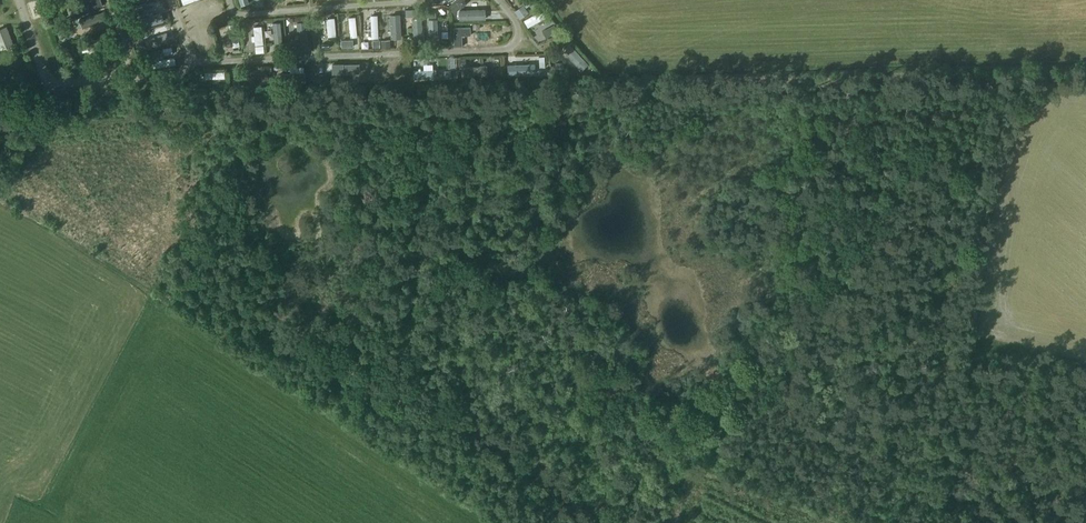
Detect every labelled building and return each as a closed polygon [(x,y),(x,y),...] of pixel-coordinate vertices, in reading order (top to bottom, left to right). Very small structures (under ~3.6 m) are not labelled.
[(69,8),(81,5),(82,7),(87,6),(89,10),(102,6),(100,0),(67,0),(69,8)] [(514,7),(517,16),(527,12),(526,10),(531,8),(528,0),(518,0),(520,5),(514,7)] [(404,7),(404,34),(415,34),(415,7),(404,7)] [(356,15),(355,8),(346,9),(347,16),(356,15)] [(485,10),(459,10),(459,21),(485,21),(485,10)] [(524,26),(541,17),(538,10),(520,18),(524,26)] [(102,11),(79,19),(83,29),(105,21),(102,11)] [(162,21),(158,11),(136,19),(140,30),(162,21)] [(210,19),(207,11),(187,18),(190,26),(210,19)] [(401,14),(391,14),(391,40),(401,40),(401,14)] [(212,16),(211,25),(225,26),(225,17),(212,16)] [(378,16),(370,16),(371,39),(379,39),(378,16)] [(337,43),(334,18),(326,19),(329,44),(337,43)] [(357,41),(356,21),(349,21),(350,41),(357,41)] [(437,22),(430,22),(430,40),(438,39),(437,22)] [(237,26),(228,27),(231,49),(239,48),(237,26)] [(263,26),(252,26),(252,54),(264,53),(263,26)] [(470,27),(452,28),(453,48),(462,47),(461,36),(470,36),(470,27)] [(212,32),(203,34),(208,54),(216,52),(212,32)] [(534,60),(537,71),(546,69),(543,57),(534,60)] [(328,64),(317,64),(317,74),(328,74),(328,64)] [(486,68),(461,68),(461,77),(487,77),(486,68)] [(433,79),(433,70),(417,70),(417,79),(433,79)] [(219,80),(199,80),(199,89),(219,88),(219,80)]
